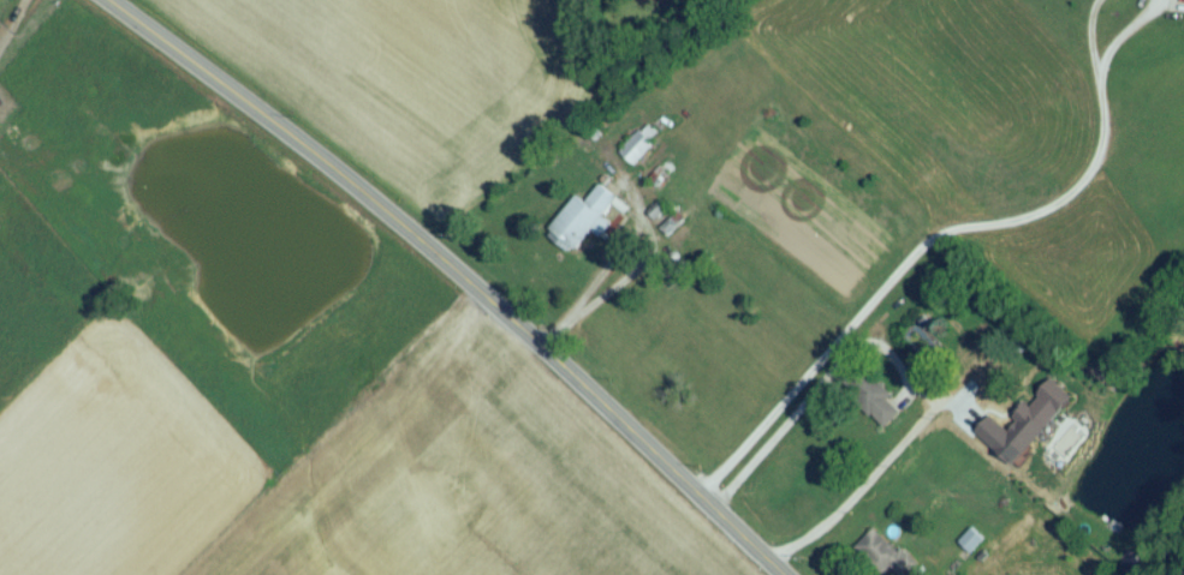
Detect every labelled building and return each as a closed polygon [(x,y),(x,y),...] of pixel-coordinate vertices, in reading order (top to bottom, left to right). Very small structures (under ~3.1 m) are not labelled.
[(660,143),(646,129),(618,158),(631,172),(660,143)] [(649,185),(657,192),(666,182),(658,175),(649,185)] [(601,223),(617,204),(600,190),(584,209),(576,202),(548,235),(573,256),(591,235),(599,242),(609,229),(601,223)] [(664,241),(684,229),(677,218),(664,226),(656,213),(649,218),(664,241)] [(878,435),(899,422),(874,382),(853,395),(878,435)] [(1062,419),(1042,399),(1003,439),(1023,458),(1062,419)] [(983,545),(970,535),(958,550),(971,560),(983,545)]
